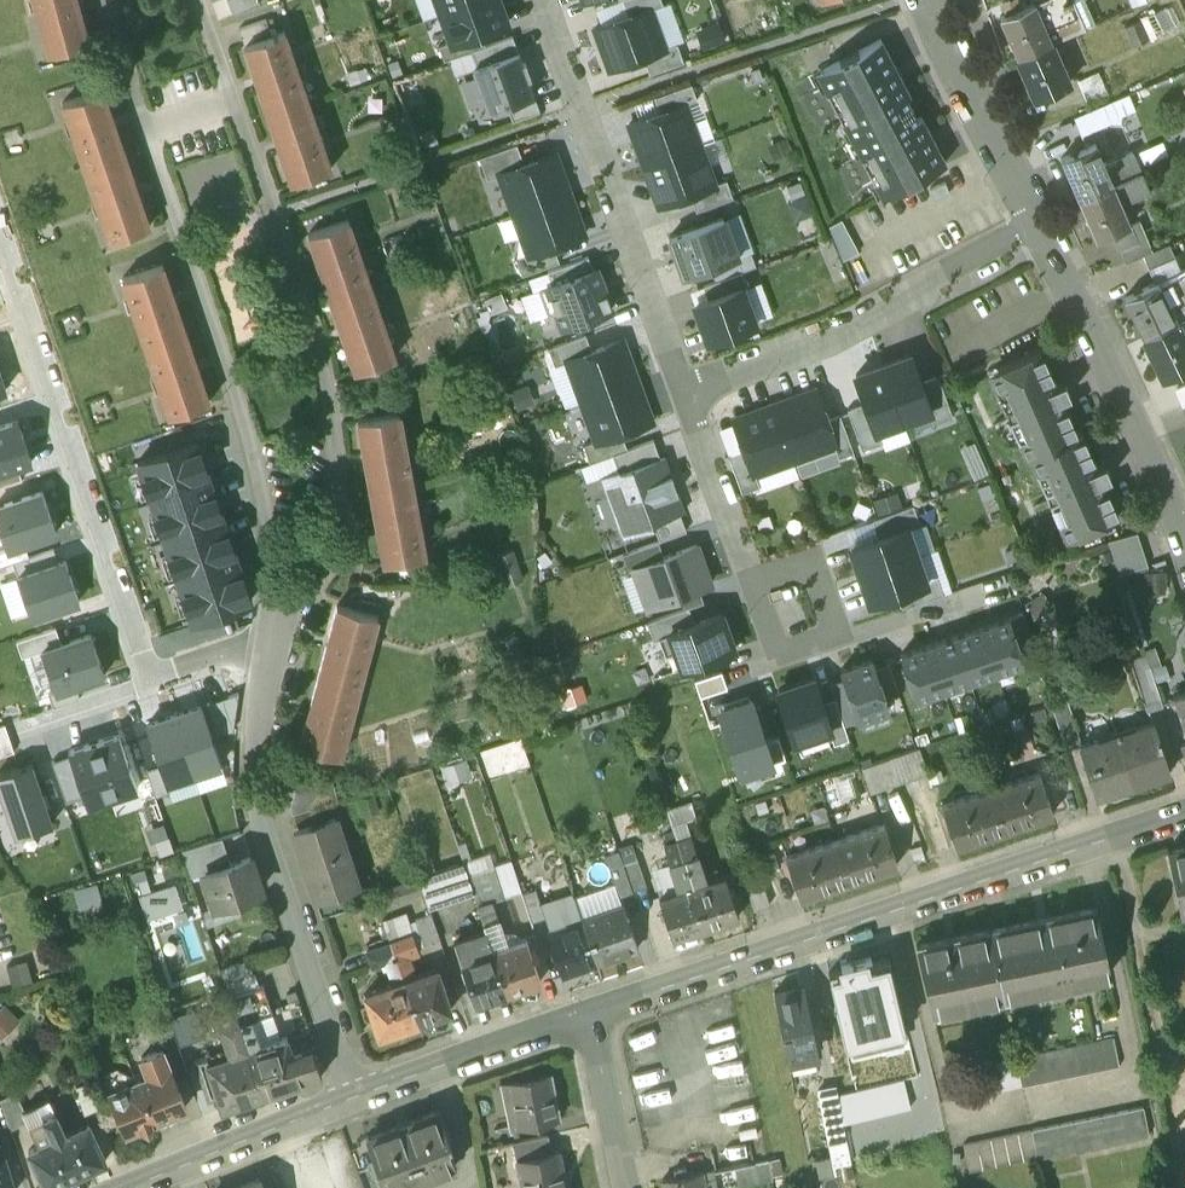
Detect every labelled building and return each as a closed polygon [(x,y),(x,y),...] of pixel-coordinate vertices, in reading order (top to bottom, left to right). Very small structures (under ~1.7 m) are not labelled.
[(49,54),(88,43),(76,0),(33,0),(49,54)] [(233,13),(259,2),(258,0),(227,0),(233,13)] [(441,13),(479,0),(436,0),(441,13)] [(441,13),(451,41),(452,43),(480,32),(508,23),(499,0),(479,0),(441,13)] [(650,8),(650,10),(663,5),(661,0),(619,0),(595,8),(602,25),(650,8)] [(1000,16),(1017,57),(1057,40),(1079,31),(1066,0),(1033,0),(1034,1),(1000,16)] [(643,57),(665,48),(664,47),(650,10),(650,8),(602,25),(594,28),(609,69),(643,57)] [(265,19),(239,28),(244,45),(271,36),(265,19)] [(1138,21),(1124,28),(1133,48),(1147,42),(1138,21)] [(329,169),(281,32),(271,36),(244,45),(292,182),(329,169)] [(480,32),(452,43),(451,41),(439,46),(444,61),(472,51),(485,46),(480,32)] [(478,67),(518,52),(512,36),(485,46),(472,51),(478,67)] [(909,93),(900,76),(898,77),(894,69),(896,68),(881,38),(850,54),(849,54),(821,69),(830,86),(825,88),(843,123),(848,120),(865,151),(859,154),(875,183),(880,181),(887,193),(946,163),(935,141),(933,142),(928,134),(930,133),(922,116),(918,118),(917,119),(905,95),(909,93)] [(1057,40),(1017,57),(1034,97),(1069,82),(1057,54),(1063,52),(1057,40)] [(677,43),(664,47),(665,48),(643,57),(649,73),(684,61),(677,43)] [(522,63),(518,52),(478,67),(473,69),(488,112),(507,105),(534,96),(528,78),(531,77),(525,62),(522,63)] [(685,104),(697,100),(691,83),(655,96),(661,112),(685,104)] [(148,226),(102,89),(63,102),(109,239),(148,226)] [(540,111),(534,96),(507,105),(512,121),(540,111)] [(644,165),(700,144),(685,104),(661,112),(629,124),(644,165)] [(1102,105),(1073,117),(1081,135),(1110,123),(1102,105)] [(499,173),(524,164),(516,144),(479,157),(487,179),(499,174),(499,173)] [(690,194),(715,185),(714,184),(700,144),(644,165),(659,206),(690,194)] [(1131,152),(1103,164),(1094,144),(1061,158),(1079,199),(1140,173),(1131,152)] [(570,194),(555,153),(524,164),(499,173),(499,174),(514,214),(570,194)] [(1140,173),(1079,199),(1096,239),(1113,232),(1129,225),(1128,224),(1121,207),(1149,195),(1140,173)] [(727,180),(714,184),(715,185),(690,194),(696,211),(733,197),(727,180)] [(945,182),(929,189),(934,200),(950,193),(945,182)] [(585,235),(570,194),(514,214),(528,254),(528,256),(554,246),(585,235)] [(710,268),(737,258),(722,217),(670,236),(685,277),(710,268)] [(394,356),(347,220),(309,233),(356,369),(394,356)] [(841,220),(828,227),(841,261),(858,253),(841,220)] [(1151,252),(1137,220),(1128,224),(1129,225),(1113,232),(1126,263),(1151,252)] [(560,262),(554,246),(528,256),(528,254),(516,258),(522,276),(546,267),(560,262)] [(741,271),(756,266),(751,253),(737,258),(710,268),(715,281),(741,271)] [(552,284),(593,269),(588,256),(548,271),(552,284)] [(161,265),(123,278),(169,415),(208,401),(161,265)] [(548,315),(556,312),(561,328),(611,310),(596,268),(593,269),(552,284),(538,289),(548,315)] [(1124,300),(1144,338),(1175,322),(1184,317),(1184,271),(1184,269),(1124,300)] [(747,286),(741,271),(715,281),(689,291),(694,304),(742,287),(742,288),(747,286)] [(742,287),(694,304),(707,340),(755,323),(742,288),(742,287)] [(1175,322),(1144,338),(1163,377),(1184,366),(1184,340),(1175,322)] [(567,361),(567,360),(592,351),(586,335),(549,348),(555,365),(567,361)] [(637,381),(622,339),(592,351),(567,360),(567,361),(581,401),(637,381)] [(1056,385),(1040,349),(997,368),(1004,384),(995,388),(1004,410),(1009,408),(1013,417),(1008,419),(1018,441),(1027,437),(1034,453),(1038,452),(1045,466),(1035,470),(1045,492),(1049,490),(1053,499),(1049,501),(1058,523),(1068,519),(1075,535),(1118,516),(1102,480),(1110,477),(1104,463),(1097,467),(1081,431),(1077,432),(1062,398),(1070,395),(1064,381),(1056,385)] [(883,365),(903,420),(928,411),(930,411),(920,382),(910,355),(883,365)] [(883,365),(855,375),(865,402),(876,430),(877,430),(903,420),(883,365)] [(938,376),(920,382),(930,411),(928,411),(933,423),(953,416),(938,376)] [(637,381),(581,401),(596,440),(596,441),(621,433),(652,421),(637,381)] [(826,420),(815,389),(774,404),(795,460),(834,446),(836,445),(826,420)] [(847,408),(862,450),(882,442),(877,430),(876,430),(865,402),(847,408)] [(795,460),(774,404),(733,419),(744,449),(754,475),(755,474),(795,460)] [(424,556),(400,412),(360,419),(384,563),(424,556)] [(826,420),(836,445),(834,446),(839,457),(853,452),(840,415),(826,420)] [(17,466),(31,461),(18,420),(0,426),(0,472),(17,466)] [(613,454),(627,449),(621,433),(596,441),(596,440),(583,445),(590,462),(613,454)] [(619,472),(660,457),(653,439),(627,449),(613,454),(618,470),(619,472)] [(196,441),(137,461),(165,541),(223,521),(196,441)] [(755,474),(754,475),(744,449),(729,455),(742,492),(759,485),(755,474)] [(618,470),(600,476),(621,535),(653,524),(654,524),(653,521),(679,511),(684,510),(664,456),(660,457),(619,472),(618,470)] [(0,472),(0,488),(22,480),(17,466),(0,472)] [(0,505),(0,530),(7,549),(22,544),(56,532),(42,491),(0,505)] [(908,527),(909,530),(918,527),(911,506),(871,519),(877,538),(908,527)] [(686,529),(679,511),(653,521),(654,524),(653,524),(658,539),(686,529)] [(223,521),(165,541),(192,621),(251,601),(223,521)] [(859,573),(916,554),(909,530),(908,527),(877,538),(852,546),(859,573)] [(1137,532),(1108,541),(1119,573),(1148,564),(1137,532)] [(663,556),(657,540),(622,553),(628,569),(633,567),(663,556)] [(663,556),(633,567),(648,606),(680,594),(697,587),(711,582),(696,543),(663,556)] [(7,549),(0,551),(0,567),(12,562),(27,558),(22,544),(7,549)] [(17,576),(58,562),(53,548),(27,558),(12,562),(17,576)] [(512,550),(496,555),(501,570),(517,565),(512,550)] [(916,554),(859,573),(869,601),(897,592),(926,582),(925,581),(916,554)] [(58,562),(17,576),(31,617),(79,600),(65,560),(58,562)] [(522,580),(517,565),(501,570),(506,586),(522,580)] [(937,577),(925,581),(926,582),(897,592),(902,607),(942,593),(937,577)] [(702,600),(697,587),(680,594),(685,607),(688,606),(702,600)] [(376,617),(336,606),(300,746),(341,756),(376,617)] [(669,633),(668,631),(694,622),(688,606),(685,607),(647,621),(654,639),(669,633)] [(694,622),(668,631),(669,633),(682,668),(735,648),(721,612),(694,622)] [(1023,613),(1008,617),(1020,654),(1035,650),(1023,613)] [(1020,654),(1008,617),(954,635),(969,679),(1023,661),(1020,654)] [(41,650),(61,643),(55,627),(16,640),(21,656),(41,650)] [(61,643),(41,650),(55,691),(104,674),(90,633),(61,643)] [(969,679),(954,635),(900,653),(915,698),(969,679)] [(514,636),(498,641),(507,671),(522,667),(514,636)] [(871,658),(840,668),(844,678),(857,719),(888,709),(883,694),(874,667),(871,658)] [(874,667),(883,694),(897,689),(888,663),(874,667)] [(721,670),(694,679),(699,696),(727,687),(721,670)] [(1151,671),(1135,676),(1145,707),(1161,702),(1151,671)] [(844,723),(857,719),(844,678),(830,682),(836,698),(844,723)] [(795,748),(831,736),(820,704),(812,680),(777,692),(795,748)] [(1174,694),(1184,727),(1184,690),(1174,694)] [(238,692),(207,703),(217,735),(233,729),(238,692)] [(844,723),(836,698),(820,704),(831,736),(834,745),(849,739),(844,723)] [(750,699),(720,709),(741,773),(772,763),(764,740),(750,699)] [(1079,737),(1069,704),(1053,709),(1063,742),(1079,737)] [(201,705),(173,714),(193,773),(220,763),(201,705)] [(193,773),(173,714),(146,724),(160,765),(166,782),(193,773)] [(493,714),(478,719),(483,734),(498,729),(493,714)] [(1153,722),(1136,727),(1136,729),(1115,735),(1131,784),(1169,773),(1159,743),(1160,742),(1158,735),(1157,735),(1153,722)] [(0,725),(0,755),(13,751),(4,723),(0,725)] [(764,740),(772,763),(785,759),(777,735),(764,740)] [(1115,735),(1096,741),(1096,739),(1079,744),(1095,796),(1131,784),(1115,735)] [(116,740),(72,754),(73,758),(85,796),(90,809),(134,794),(116,740)] [(861,767),(870,792),(929,773),(920,748),(861,767)] [(66,802),(85,796),(73,758),(53,764),(66,802)] [(0,774),(0,791),(15,835),(52,823),(31,763),(0,774)] [(169,791),(166,782),(160,765),(146,769),(155,795),(169,791)] [(332,781),(299,773),(294,790),(296,791),(291,806),(293,813),(317,805),(338,798),(332,781)] [(1039,773),(940,805),(955,845),(1052,814),(1039,773)] [(317,805),(293,813),(298,828),(308,859),(332,852),(322,821),(317,805)] [(334,817),(322,821),(332,852),(344,848),(334,817)] [(882,824),(786,855),(799,895),(895,864),(882,824)] [(308,859),(298,828),(295,829),(305,861),(308,859)] [(221,837),(182,850),(191,877),(204,873),(230,864),(221,837)] [(1168,850),(1180,910),(1184,909),(1184,846),(1168,850)] [(308,859),(305,861),(315,894),(340,886),(342,891),(356,887),(344,848),(332,852),(308,859)] [(230,864),(204,873),(215,906),(261,890),(250,857),(230,864)] [(646,887),(637,860),(622,865),(631,892),(646,887)] [(463,864),(419,878),(429,907),(473,893),(463,864)] [(622,865),(609,869),(618,896),(631,892),(622,865)] [(725,874),(692,885),(705,925),(738,914),(725,874)] [(581,920),(568,879),(556,883),(570,924),(550,930),(565,973),(596,962),(581,920)] [(692,885),(658,897),(672,937),(705,925),(692,885)] [(535,890),(522,895),(531,921),(544,917),(535,890)] [(506,945),(491,902),(478,906),(486,930),(493,950),(506,945)] [(622,906),(581,920),(596,962),(636,948),(622,906)] [(1094,906),(988,928),(1001,987),(1056,975),(1057,981),(1088,974),(1087,969),(1107,965),(1094,906)] [(988,928),(917,944),(931,1003),(1001,989),(1001,987),(988,928)] [(486,930),(455,940),(475,1002),(507,991),(493,950),(486,930)] [(539,980),(525,939),(506,945),(493,950),(507,991),(539,980)] [(391,943),(367,951),(372,967),(384,963),(397,958),(391,943)] [(834,1003),(842,1037),(905,1023),(889,956),(872,960),(871,955),(840,962),(842,967),(828,970),(836,1003),(834,1003)] [(391,984),(366,992),(380,1033),(418,1020),(404,979),(397,958),(384,963),(391,984)] [(436,968),(404,979),(418,1020),(450,1009),(436,968)] [(263,984),(230,995),(240,1025),(251,1021),(273,1014),(263,984)] [(801,985),(773,991),(787,1058),(815,1052),(801,985)] [(25,1016),(9,999),(0,1007),(0,1026),(6,1033),(25,1016)] [(273,1014),(251,1021),(259,1045),(281,1037),(273,1014)] [(281,1037),(259,1045),(251,1021),(240,1025),(248,1048),(263,1093),(321,1073),(314,1052),(294,1058),(286,1035),(281,1037)] [(240,1025),(228,1029),(233,1044),(238,1051),(248,1048),(240,1025)] [(173,1030),(156,1034),(160,1048),(161,1048),(170,1072),(185,1066),(173,1030)] [(1111,1031),(1015,1053),(1021,1081),(1117,1059),(1111,1031)] [(170,1072),(161,1048),(160,1048),(140,1056),(147,1073),(135,1078),(151,1119),(184,1105),(170,1072)] [(238,1051),(207,1062),(205,1055),(196,1058),(207,1091),(214,1088),(221,1108),(263,1093),(248,1048),(238,1051)] [(1015,1053),(944,1070),(951,1098),(1021,1081),(1015,1053)] [(554,1096),(549,1072),(507,1081),(511,1100),(507,1100),(513,1125),(551,1117),(547,1098),(554,1096)] [(151,1119),(135,1078),(110,1088),(127,1129),(141,1123),(149,1127),(151,1119)] [(95,1093),(91,1081),(77,1086),(84,1109),(99,1104),(95,1093)] [(845,1135),(835,1083),(816,1086),(827,1140),(845,1135)] [(103,1090),(95,1093),(99,1104),(107,1102),(103,1090)] [(61,1126),(47,1096),(35,1102),(51,1137),(62,1132),(60,1127),(61,1126)] [(1141,1102),(1030,1125),(1030,1126),(1036,1153),(1036,1154),(1147,1131),(1141,1102)] [(366,1135),(386,1187),(388,1187),(454,1163),(445,1138),(449,1137),(439,1108),(366,1135)] [(104,1158),(87,1121),(62,1132),(51,1137),(69,1175),(104,1158)] [(1030,1126),(964,1140),(970,1166),(1036,1153),(1030,1126)] [(547,1132),(512,1139),(516,1157),(551,1150),(547,1132)] [(845,1135),(827,1140),(831,1161),(849,1157),(845,1135)] [(69,1175),(51,1137),(28,1148),(46,1185),(69,1175)] [(0,1144),(0,1187),(13,1187),(0,1144)] [(516,1157),(523,1187),(561,1187),(558,1172),(562,1171),(557,1149),(551,1150),(516,1157)] [(767,1156),(735,1163),(740,1184),(772,1177),(767,1156)] [(687,1171),(685,1164),(675,1166),(676,1173),(663,1176),(665,1187),(706,1187),(704,1182),(711,1181),(709,1168),(702,1169),(702,1168),(687,1171)] [(227,1187),(264,1187),(259,1175),(227,1187)]
